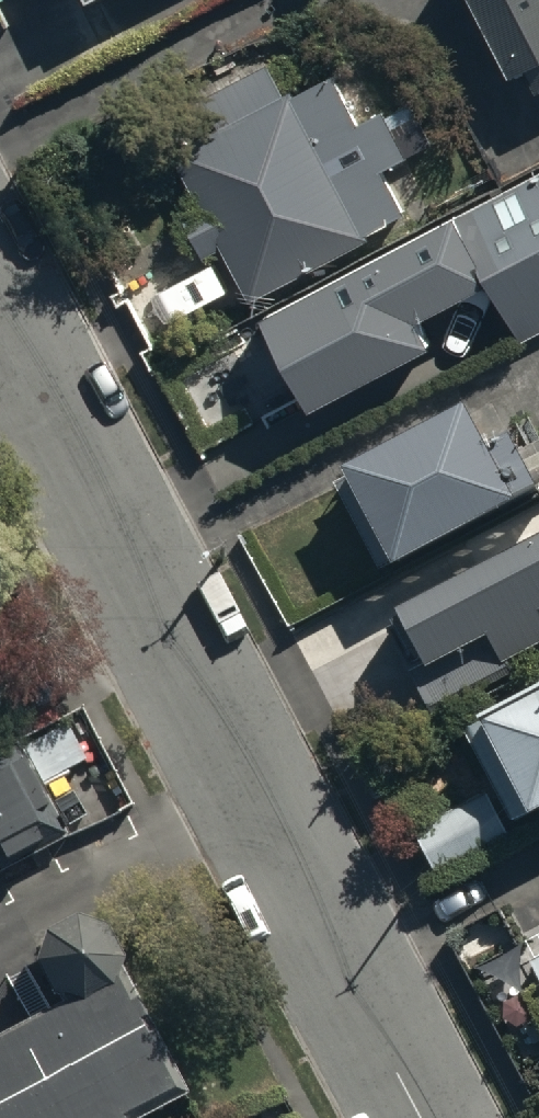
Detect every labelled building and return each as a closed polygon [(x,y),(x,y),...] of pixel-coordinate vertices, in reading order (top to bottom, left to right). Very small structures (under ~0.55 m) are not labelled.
[(538,83),(538,0),(476,0),(514,70),(528,62),(538,83)] [(357,120),(332,73),(286,97),(268,63),(161,120),(204,202),(182,214),(203,253),(222,244),(250,297),(408,213),(384,167),(407,155),(382,107),(357,120)] [(264,310),(313,401),(432,339),(417,311),(489,274),(525,343),(538,335),(538,165),(264,310)] [(337,485),(382,571),(538,489),(538,485),(511,432),(489,443),(468,403),(346,467),(351,477),(337,485)] [(400,609),(409,626),(391,636),(433,716),(516,673),(510,661),(538,645),(538,536),(400,609)] [(467,731),(517,823),(538,811),(538,693),(467,731)] [(65,836),(18,746),(0,756),(0,870),(65,836)] [(416,829),(437,871),(509,833),(487,792),(416,829)] [(183,1092),(117,968),(123,956),(105,924),(75,914),(44,930),(34,962),(49,994),(66,998),(0,1033),(0,1117),(134,1117),(183,1092)] [(531,960),(538,976),(538,956),(531,960)]
